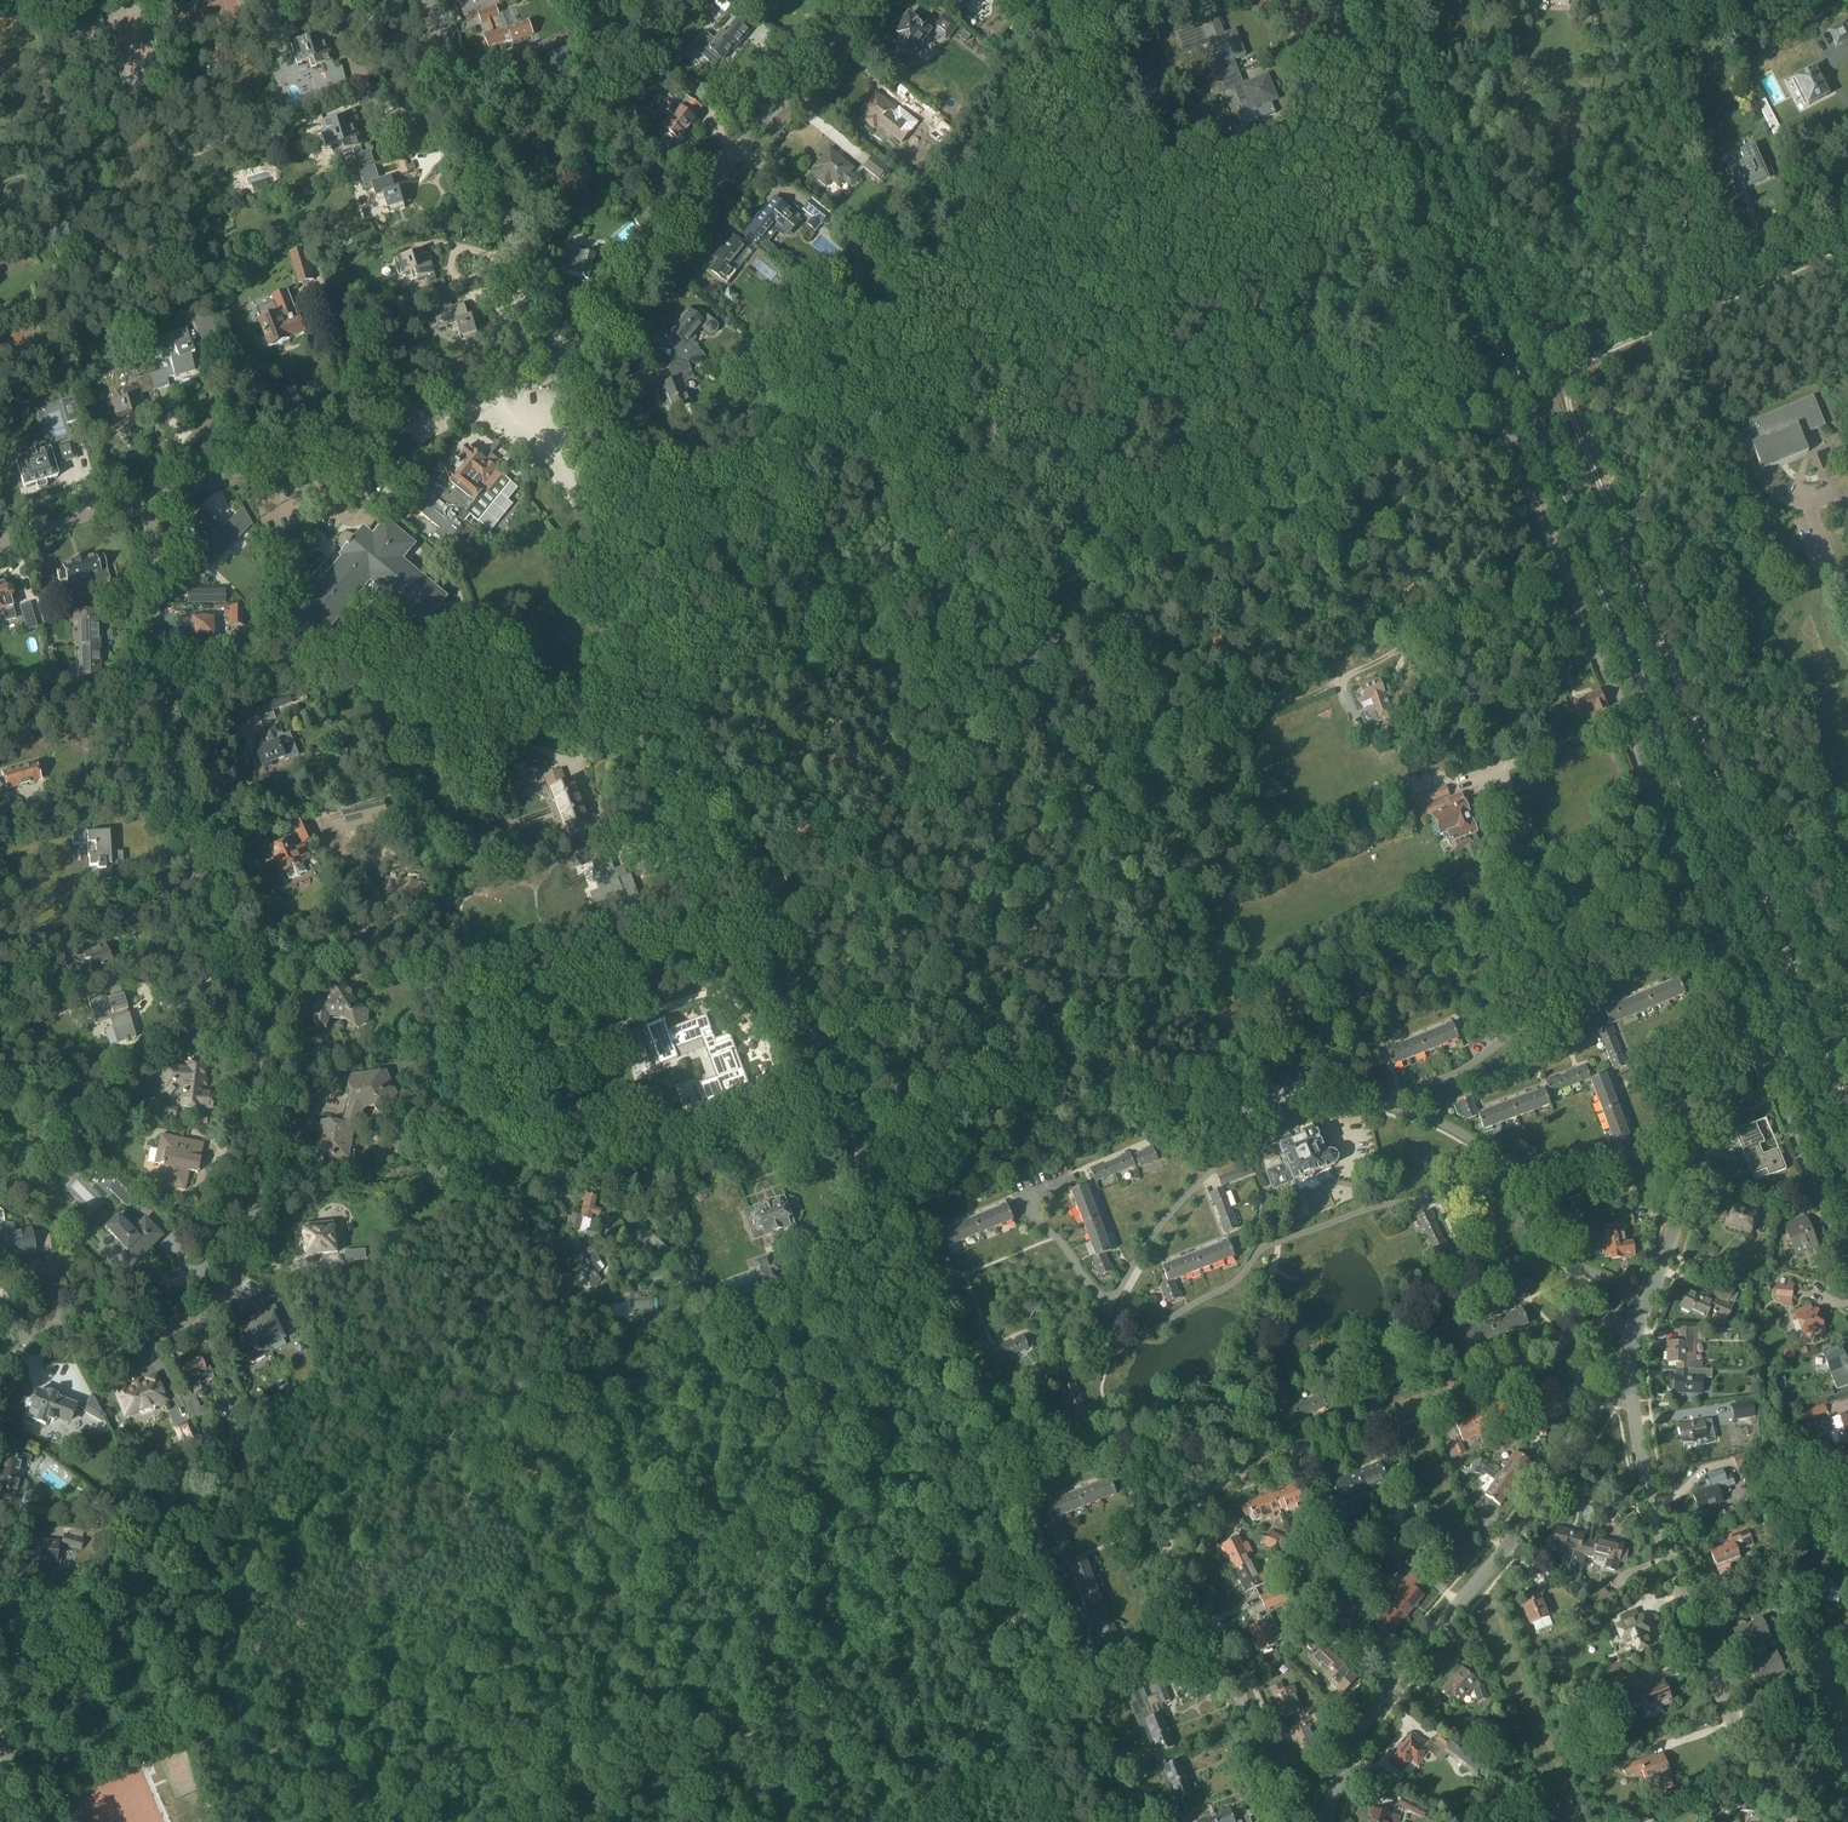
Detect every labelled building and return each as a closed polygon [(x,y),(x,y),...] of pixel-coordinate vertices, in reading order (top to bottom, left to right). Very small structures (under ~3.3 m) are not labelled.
[(267,12),(284,7),(281,0),(263,0),(267,12)] [(715,3),(714,4),(726,13),(736,0),(712,0),(715,3)] [(513,44),(529,38),(534,36),(529,21),(508,29),(502,13),(499,14),(496,7),(478,13),(482,25),(487,23),(490,32),(484,35),(489,49),(512,40),(513,44)] [(754,15),(747,23),(754,29),(761,20),(754,15)] [(898,29),(895,27),(888,37),(897,45),(896,46),(898,48),(900,49),(902,51),(904,52),(905,51),(907,52),(914,43),(919,47),(920,47),(920,46),(921,46),(925,44),(927,42),(928,41),(929,38),(930,34),(930,33),(930,32),(931,32),(909,15),(898,29)] [(943,16),(932,29),(946,40),(956,26),(943,16)] [(1211,69),(1216,82),(1232,75),(1227,62),(1241,57),(1246,55),(1235,29),(1224,34),(1218,17),(1175,35),(1184,55),(1209,44),(1218,66),(1211,69)] [(738,46),(749,31),(737,21),(726,35),(722,32),(715,41),(710,37),(703,44),(723,60),(729,53),(728,52),(731,48),(733,50),(737,45),(738,46)] [(1837,45),(1847,39),(1847,30),(1844,22),(1829,30),(1837,45)] [(328,88),(341,84),(346,82),(341,67),(334,69),(326,42),(316,45),(314,37),(292,44),(288,30),(281,32),(286,46),(285,46),(291,45),(297,65),(309,61),(311,68),(324,65),(326,72),(324,72),(328,88)] [(971,36),(963,30),(958,36),(966,42),(971,36)] [(543,52),(552,49),(549,41),(540,45),(543,52)] [(540,57),(542,63),(544,70),(552,66),(556,77),(578,69),(569,46),(548,54),(540,57)] [(1814,67),(1794,78),(1808,105),(1828,95),(1814,67)] [(1249,111),(1238,116),(1242,127),(1275,114),(1270,102),(1277,100),(1267,74),(1256,79),(1256,80),(1239,86),(1239,87),(1249,111)] [(1237,87),(1232,75),(1216,82),(1214,82),(1220,95),(1239,87),(1239,86),(1237,87)] [(349,94),(346,82),(341,84),(328,88),(329,91),(315,95),(318,105),(333,100),(333,99),(349,94)] [(911,131),(894,118),(898,112),(876,94),(862,111),(870,117),(866,122),(874,128),(877,123),(885,129),(886,128),(893,134),(892,136),(901,143),(911,131)] [(1765,100),(1758,104),(1774,136),(1781,133),(1765,100)] [(690,126),(695,121),(690,117),(694,111),(680,101),(675,107),(678,109),(673,116),(675,118),(671,123),(669,122),(663,128),(679,140),(682,136),(684,138),(692,128),(690,126)] [(621,102),(612,113),(622,121),(627,116),(622,112),(627,107),(621,102)] [(331,147),(335,158),(338,167),(356,162),(359,171),(375,166),(370,150),(362,153),(354,126),(345,129),(341,117),(322,123),(325,131),(312,135),(317,151),(331,147)] [(941,120),(929,136),(947,150),(959,135),(941,120)] [(1744,159),(1730,165),(1735,177),(1741,174),(1748,190),(1769,181),(1768,179),(1772,177),(1773,176),(1770,169),(1765,171),(1763,172),(1753,151),(1752,148),(1742,153),(1742,155),(1744,159)] [(856,181),(848,174),(853,169),(830,151),(816,168),(812,174),(818,179),(817,180),(825,188),(831,180),(839,186),(843,180),(851,187),(856,181)] [(863,168),(878,181),(888,168),(873,156),(863,168)] [(375,166),(359,171),(365,191),(373,189),(377,204),(385,201),(388,214),(405,208),(398,185),(394,186),(391,177),(379,180),(375,166)] [(675,187),(667,185),(664,196),(672,198),(675,187)] [(238,192),(236,196),(238,200),(241,202),(246,201),(248,197),(246,193),(243,191),(238,192)] [(746,228),(741,234),(753,244),(767,255),(774,248),(767,243),(777,231),(783,235),(798,217),(775,198),(749,230),(746,228)] [(812,200),(804,210),(813,218),(807,224),(815,231),(821,224),(821,225),(829,215),(812,200)] [(749,249),(753,244),(741,234),(737,240),(733,236),(716,257),(721,260),(712,271),(727,283),(736,273),(729,267),(746,247),(749,249)] [(561,273),(579,278),(578,279),(581,282),(585,283),(589,282),(592,270),(600,272),(605,252),(595,249),(593,257),(576,252),(574,258),(565,256),(561,273)] [(299,285),(313,281),(305,251),(291,255),(299,285)] [(432,299),(448,294),(443,279),(436,281),(428,254),(418,257),(417,253),(394,260),(399,276),(411,273),(413,280),(426,277),(432,299)] [(794,301),(801,293),(787,282),(782,282),(779,285),(780,290),(794,301)] [(448,294),(432,299),(438,319),(446,316),(450,332),(458,330),(461,342),(478,337),(471,313),(467,315),(464,305),(452,309),(448,294)] [(273,296),(252,304),(266,339),(265,339),(263,340),(262,342),(263,346),(264,347),(265,348),(266,348),(267,348),(269,347),(270,349),(282,344),(290,341),(289,340),(305,334),(300,319),(294,322),(292,317),(297,316),(294,309),(293,306),(281,311),(279,312),(278,311),(273,296)] [(671,359),(688,362),(699,349),(692,343),(696,339),(694,337),(705,323),(689,310),(670,332),(682,341),(674,350),(672,349),(671,359)] [(400,323),(398,312),(388,314),(391,326),(400,323)] [(726,318),(723,322),(728,326),(731,321),(726,318)] [(145,332),(142,320),(135,322),(138,334),(145,332)] [(177,356),(169,358),(172,369),(150,375),(155,391),(169,386),(167,379),(195,371),(192,361),(195,360),(188,337),(172,341),(177,356)] [(688,363),(688,362),(671,359),(669,370),(671,369),(675,380),(661,386),(672,412),(691,405),(685,389),(688,387),(686,382),(694,379),(688,363)] [(140,395),(148,393),(155,391),(150,375),(130,381),(132,388),(117,393),(119,401),(110,403),(110,404),(107,405),(112,420),(135,414),(134,410),(143,407),(140,395)] [(1749,424),(1753,434),(1754,436),(1759,433),(1762,440),(1756,442),(1751,444),(1762,471),(1764,471),(1762,466),(1767,463),(1769,468),(1770,468),(1797,457),(1806,453),(1808,453),(1807,450),(1806,449),(1806,448),(1801,436),(1799,430),(1810,426),(1812,431),(1819,428),(1822,427),(1825,426),(1825,425),(1821,416),(1819,416),(1811,397),(1800,402),(1801,403),(1749,424)] [(23,487),(28,486),(35,484),(36,487),(39,489),(45,487),(46,485),(45,481),(57,477),(53,463),(59,461),(60,464),(76,459),(71,441),(55,446),(56,450),(49,452),(49,450),(15,460),(23,487)] [(412,506),(440,530),(436,534),(448,544),(471,515),(479,522),(511,483),(502,475),(495,469),(501,463),(500,462),(500,463),(490,454),(487,451),(481,458),(468,447),(461,455),(462,456),(457,463),(452,458),(446,465),(444,463),(436,472),(438,474),(412,506)] [(217,546),(220,543),(223,546),(226,549),(236,539),(225,528),(222,531),(202,511),(184,530),(209,556),(218,547),(217,546)] [(287,619),(321,647),(345,619),(341,615),(352,601),(357,605),(367,592),(381,604),(389,594),(395,599),(391,604),(420,628),(449,593),(441,586),(420,569),(416,574),(400,561),(413,545),(386,523),(374,539),(366,532),(361,538),(360,537),(357,537),(356,538),(353,535),(352,534),(350,533),(349,533),(347,533),(346,533),(344,533),(343,534),(342,535),(340,536),(340,537),(339,538),(338,540),(338,541),(338,543),(338,544),(339,545),(339,547),(340,548),(341,549),(343,551),(334,562),(322,576),(327,580),(322,586),(315,594),(311,590),(287,619)] [(55,570),(59,581),(66,579),(67,585),(101,575),(99,569),(106,567),(103,556),(96,558),(95,555),(84,559),(83,556),(72,559),(73,562),(62,565),(62,568),(55,570)] [(43,603),(55,601),(52,580),(40,582),(43,603)] [(1,610),(5,622),(15,619),(12,607),(9,598),(10,598),(12,594),(11,589),(5,588),(4,588),(2,583),(0,584),(0,610),(1,610)] [(222,591),(188,591),(188,604),(223,604),(222,591)] [(19,606),(26,631),(37,628),(30,603),(19,606)] [(243,626),(243,608),(228,608),(228,609),(223,609),(223,617),(228,617),(228,627),(243,626)] [(81,611),(73,611),(73,614),(73,619),(78,619),(79,633),(73,633),(74,648),(79,647),(99,647),(98,619),(97,619),(95,619),(95,610),(81,611)] [(191,637),(214,637),(213,618),(191,618),(191,637)] [(99,647),(79,648),(80,676),(99,675),(99,647)] [(207,661),(215,661),(215,652),(207,652),(207,661)] [(1562,681),(1569,679),(1567,673),(1560,676),(1562,681)] [(1378,679),(1359,687),(1359,688),(1364,700),(1371,698),(1378,718),(1391,713),(1378,679)] [(1596,713),(1606,709),(1599,692),(1578,701),(1582,713),(1589,710),(1591,714),(1595,712),(1596,713)] [(259,716),(275,709),(272,701),(256,707),(259,716)] [(283,736),(278,724),(265,730),(271,745),(256,750),(264,769),(273,765),(271,762),(284,757),(286,760),(299,755),(290,733),(283,736)] [(2,774),(7,790),(43,779),(38,763),(2,774)] [(562,770),(545,776),(546,775),(545,776),(549,787),(550,791),(554,802),(558,801),(571,835),(582,831),(578,821),(587,818),(574,782),(567,784),(562,770)] [(1445,787),(1420,797),(1424,806),(1449,796),(1445,787)] [(1445,811),(1432,816),(1436,826),(1435,826),(1434,828),(1436,833),(1438,834),(1439,834),(1440,835),(1440,836),(1446,834),(1448,833),(1452,843),(1454,847),(1456,852),(1459,850),(1474,845),(1472,841),(1477,839),(1469,818),(1460,794),(1441,801),(1445,811)] [(342,813),(348,833),(388,822),(382,802),(342,813)] [(303,843),(316,837),(308,819),(295,824),(303,843)] [(1361,832),(1366,844),(1376,840),(1372,827),(1361,832)] [(108,853),(107,831),(85,832),(86,833),(78,833),(79,857),(87,856),(88,866),(95,866),(96,875),(92,875),(93,880),(87,880),(88,887),(87,887),(87,895),(103,894),(102,879),(110,879),(109,865),(121,864),(120,853),(108,853)] [(296,849),(293,842),(286,845),(285,843),(270,849),(275,859),(279,857),(285,871),(286,871),(290,880),(296,877),(297,878),(301,876),(300,875),(307,872),(303,864),(304,863),(303,862),(310,859),(304,846),(296,849)] [(613,871),(608,857),(593,863),(602,887),(599,888),(599,890),(595,892),(599,903),(596,904),(600,915),(614,910),(610,900),(624,895),(632,917),(645,912),(634,883),(628,885),(627,882),(630,881),(624,867),(613,871)] [(574,868),(582,865),(579,858),(571,861),(574,868)] [(404,878),(401,890),(417,894),(420,882),(404,878)] [(1663,942),(1672,938),(1669,929),(1660,933),(1663,942)] [(111,964),(104,947),(81,955),(78,948),(61,954),(64,962),(73,959),(76,965),(85,962),(86,963),(88,962),(92,971),(111,964)] [(345,980),(346,969),(334,969),(333,979),(345,980)] [(1678,976),(1659,984),(1667,1002),(1685,994),(1678,976)] [(576,1004),(567,984),(554,989),(562,1010),(576,1004)] [(1640,992),(1648,1010),(1667,1002),(1659,984),(1640,992)] [(357,1006),(345,986),(333,985),(330,995),(332,997),(327,1002),(325,1000),(315,1006),(317,1028),(318,1028),(318,1027),(317,1027),(317,1025),(325,1026),(325,1027),(324,1028),(325,1028),(328,1019),(330,1016),(344,1017),(359,1026),(367,1021),(368,1012),(357,1006)] [(1514,1008),(1536,998),(1533,990),(1510,1001),(1514,1008)] [(102,991),(87,995),(95,1024),(110,1020),(113,1019),(116,1027),(112,1027),(117,1043),(125,1041),(125,1042),(128,1041),(127,1040),(136,1038),(123,994),(108,999),(109,1004),(106,1005),(105,1000),(102,991)] [(1622,1000),(1629,1017),(1648,1010),(1640,992),(1622,1000)] [(67,998),(60,1000),(63,1011),(70,1009),(67,998)] [(1611,1025),(1629,1017),(1622,1000),(1613,1004),(1614,1006),(1604,1010),(1610,1025),(1611,1025)] [(716,1077),(699,1083),(708,1108),(752,1091),(731,1034),(716,1039),(707,1016),(668,1030),(665,1020),(645,1027),(660,1065),(679,1058),(676,1049),(702,1039),(716,1077)] [(1451,1022),(1435,1029),(1442,1046),(1458,1039),(1451,1022)] [(1606,1051),(1617,1046),(1613,1035),(1615,1034),(1611,1025),(1610,1025),(1598,1031),(1606,1051)] [(1435,1029),(1419,1035),(1426,1053),(1442,1046),(1435,1029)] [(1419,1035),(1402,1042),(1409,1059),(1426,1053),(1419,1035)] [(1409,1059),(1402,1042),(1386,1049),(1393,1066),(1409,1059)] [(1617,1046),(1606,1051),(1614,1070),(1628,1065),(1624,1056),(1622,1057),(1617,1046)] [(1369,1049),(1359,1053),(1363,1063),(1373,1059),(1369,1049)] [(202,1092),(205,1067),(186,1065),(185,1069),(165,1067),(163,1081),(184,1083),(182,1107),(201,1108),(201,1107),(211,1108),(212,1093),(202,1092)] [(1566,1075),(1570,1086),(1590,1078),(1586,1065),(1576,1069),(1577,1070),(1566,1075)] [(385,1107),(385,1106),(396,1104),(398,1095),(395,1089),(389,1088),(389,1083),(391,1081),(387,1072),(351,1077),(349,1087),(352,1088),(353,1098),(343,1127),(333,1125),(332,1123),(322,1124),(316,1159),(325,1164),(327,1162),(332,1163),(333,1168),(338,1171),(348,1170),(350,1159),(351,1159),(355,1157),(356,1152),(353,1149),(351,1149),(354,1132),(362,1109),(375,1107),(375,1109),(378,1111),(383,1111),(385,1107)] [(1590,1080),(1596,1096),(1614,1090),(1608,1073),(1590,1080)] [(1550,1094),(1570,1086),(1566,1075),(1555,1079),(1554,1078),(1545,1081),(1550,1094)] [(1527,1094),(1534,1111),(1550,1105),(1544,1088),(1527,1094)] [(1603,1113),(1620,1106),(1614,1090),(1596,1096),(1603,1113)] [(1527,1094),(1511,1100),(1517,1117),(1534,1111),(1527,1094)] [(1473,1097),(1459,1102),(1466,1121),(1478,1116),(1477,1113),(1474,1104),(1475,1104),(1473,1097)] [(1511,1100),(1494,1107),(1500,1124),(1517,1117),(1511,1100)] [(1609,1129),(1627,1123),(1620,1106),(1603,1113),(1609,1129)] [(1500,1124),(1494,1107),(1477,1113),(1478,1116),(1484,1130),(1500,1124)] [(1627,1123),(1609,1129),(1615,1146),(1622,1143),(1633,1139),(1627,1123)] [(1734,1131),(1745,1157),(1761,1151),(1758,1145),(1764,1143),(1761,1136),(1760,1135),(1755,1123),(1734,1131)] [(1282,1155),(1264,1163),(1267,1172),(1266,1173),(1273,1189),(1293,1181),(1295,1181),(1303,1177),(1304,1178),(1304,1179),(1307,1179),(1313,1176),(1314,1175),(1316,1174),(1315,1173),(1331,1166),(1332,1166),(1334,1165),(1335,1165),(1335,1164),(1336,1164),(1336,1163),(1337,1163),(1337,1162),(1338,1161),(1338,1160),(1338,1159),(1338,1158),(1338,1157),(1338,1156),(1337,1156),(1337,1155),(1336,1154),(1336,1153),(1335,1153),(1334,1152),(1333,1152),(1332,1152),(1332,1151),(1331,1151),(1330,1151),(1329,1151),(1328,1152),(1327,1152),(1324,1153),(1324,1152),(1320,1144),(1322,1143),(1323,1143),(1318,1132),(1316,1133),(1313,1126),(1312,1124),(1297,1130),(1283,1135),(1283,1133),(1282,1131),(1281,1131),(1274,1134),(1282,1155)] [(197,1173),(200,1159),(199,1159),(203,1144),(161,1135),(155,1164),(161,1166),(157,1184),(185,1190),(188,1171),(197,1173)] [(1635,1138),(1633,1139),(1622,1143),(1629,1161),(1644,1156),(1641,1149),(1640,1150),(1635,1138)] [(1140,1167),(1158,1160),(1153,1146),(1146,1149),(1147,1150),(1135,1155),(1140,1167)] [(1761,1151),(1745,1157),(1752,1175),(1766,1170),(1769,1176),(1786,1170),(1783,1162),(1777,1149),(1772,1151),(1762,1155),(1761,1151)] [(1111,1162),(1115,1174),(1136,1166),(1130,1153),(1121,1156),(1121,1158),(1111,1162)] [(1095,1182),(1115,1174),(1111,1162),(1100,1167),(1099,1165),(1090,1168),(1095,1182)] [(135,1200),(116,1181),(108,1189),(126,1208),(135,1200)] [(1071,1191),(1077,1207),(1095,1200),(1089,1184),(1071,1191)] [(1572,1211),(1575,1218),(1589,1212),(1582,1196),(1562,1205),(1554,1186),(1546,1189),(1558,1217),(1572,1211)] [(1219,1213),(1231,1209),(1223,1188),(1209,1193),(1213,1202),(1215,1202),(1219,1213)] [(599,1215),(601,1208),(594,1207),(595,1202),(597,1197),(585,1194),(580,1215),(572,1214),(569,1228),(579,1230),(578,1233),(597,1237),(598,1230),(590,1228),(592,1219),(591,1219),(593,1213),(599,1215)] [(779,1199),(778,1198),(774,1199),(773,1201),(755,1208),(758,1215),(755,1216),(759,1228),(762,1227),(765,1235),(767,1234),(769,1235),(772,1234),(772,1233),(784,1228),(785,1229),(788,1228),(789,1226),(792,1225),(789,1217),(791,1216),(787,1204),(784,1205),(781,1198),(779,1199)] [(1095,1200),(1077,1207),(1083,1223),(1101,1217),(1095,1200)] [(1750,1211),(1751,1206),(1739,1202),(1737,1207),(1732,1205),(1732,1207),(1730,1208),(1728,1213),(1729,1215),(1726,1227),(1748,1234),(1755,1212),(1750,1211)] [(1008,1206),(991,1213),(997,1228),(1014,1221),(1008,1206)] [(1231,1209),(1219,1213),(1223,1224),(1222,1225),(1225,1233),(1238,1228),(1231,1209)] [(1427,1236),(1438,1231),(1433,1220),(1435,1219),(1431,1210),(1418,1217),(1427,1236)] [(997,1228),(991,1213),(975,1220),(981,1234),(997,1228)] [(132,1230),(117,1215),(103,1228),(118,1244),(111,1251),(111,1262),(118,1269),(129,1269),(157,1242),(157,1231),(150,1224),(139,1224),(132,1230)] [(1101,1217),(1083,1223),(1090,1240),(1107,1233),(1101,1217)] [(1804,1226),(1802,1219),(1785,1226),(1794,1249),(1793,1249),(1796,1255),(1808,1250),(1808,1249),(1816,1246),(1808,1225),(1804,1226)] [(981,1234),(975,1220),(958,1227),(964,1241),(981,1234)] [(28,1229),(15,1231),(14,1224),(4,1222),(0,1228),(0,1254),(1,1253),(6,1259),(11,1258),(12,1256),(19,1255),(19,1256),(20,1257),(32,1255),(28,1229)] [(304,1225),(305,1230),(305,1231),(304,1234),(304,1237),(306,1239),(306,1247),(305,1249),(306,1253),(307,1255),(307,1256),(338,1253),(335,1222),(304,1225)] [(1626,1243),(1622,1225),(1602,1228),(1606,1247),(1603,1247),(1605,1258),(1611,1257),(1611,1260),(1622,1258),(1621,1255),(1632,1254),(1632,1251),(1633,1250),(1633,1246),(1631,1245),(1630,1243),(1626,1243)] [(637,1242),(643,1236),(633,1227),(628,1234),(637,1242)] [(964,1241),(958,1227),(942,1233),(948,1248),(964,1241)] [(1438,1231),(1427,1236),(1436,1255),(1449,1249),(1445,1240),(1443,1241),(1438,1231)] [(1096,1256),(1105,1252),(1113,1250),(1107,1233),(1090,1240),(1096,1256)] [(653,1236),(644,1245),(663,1261),(671,1252),(653,1236)] [(1228,1240),(1211,1246),(1218,1263),(1234,1257),(1228,1240)] [(1211,1246),(1194,1252),(1201,1269),(1218,1263),(1211,1246)] [(591,1289),(601,1281),(597,1274),(602,1270),(596,1263),(599,1261),(593,1253),(589,1247),(578,1254),(588,1268),(583,1271),(591,1289)] [(362,1260),(361,1250),(353,1251),(354,1261),(362,1260)] [(1096,1256),(1092,1257),(1099,1275),(1113,1270),(1111,1263),(1109,1264),(1105,1252),(1096,1256)] [(1178,1259),(1184,1276),(1201,1270),(1194,1252),(1189,1255),(1186,1256),(1178,1259)] [(752,1261),(762,1287),(779,1280),(776,1272),(779,1271),(775,1262),(773,1263),(770,1254),(752,1261)] [(1723,1255),(1719,1274),(1743,1279),(1745,1273),(1742,1266),(1735,1264),(1736,1258),(1723,1255)] [(1509,1281),(1519,1275),(1509,1256),(1496,1263),(1501,1272),(1503,1271),(1509,1281)] [(1184,1276),(1178,1259),(1161,1265),(1168,1282),(1173,1280),(1184,1276)] [(674,1279),(670,1267),(650,1275),(655,1286),(674,1279)] [(1519,1275),(1509,1281),(1514,1291),(1512,1292),(1518,1301),(1530,1294),(1519,1275)] [(1168,1282),(1160,1285),(1167,1303),(1182,1298),(1179,1291),(1177,1292),(1173,1280),(1168,1282)] [(1713,1300),(1705,1296),(1704,1297),(1687,1290),(1680,1307),(1705,1318),(1708,1310),(1726,1318),(1732,1305),(1728,1303),(1734,1290),(1720,1284),(1713,1300)] [(1790,1303),(1792,1287),(1777,1285),(1776,1294),(1781,1295),(1780,1302),(1790,1303)] [(758,1297),(770,1293),(767,1286),(756,1290),(758,1297)] [(589,1289),(583,1292),(586,1300),(593,1297),(589,1289)] [(653,1300),(653,1297),(642,1298),(642,1293),(624,1295),(625,1303),(611,1304),(613,1319),(631,1317),(631,1315),(654,1313),(654,1311),(658,1311),(657,1300),(653,1300)] [(1521,1307),(1505,1314),(1512,1331),(1528,1324),(1521,1307)] [(1810,1307),(1795,1313),(1803,1333),(1805,1340),(1814,1336),(1819,1334),(1824,1332),(1822,1327),(1816,1310),(1812,1312),(1810,1307)] [(256,1325),(268,1346),(282,1338),(276,1328),(281,1325),(273,1309),(253,1319),(256,1325)] [(1512,1331),(1505,1314),(1488,1321),(1495,1338),(1512,1331)] [(267,1346),(268,1346),(256,1325),(253,1319),(253,1320),(255,1325),(241,1332),(246,1343),(241,1346),(249,1362),(262,1355),(261,1353),(269,1349),(267,1346)] [(1444,1342),(1457,1337),(1455,1334),(1452,1326),(1454,1325),(1451,1319),(1437,1324),(1444,1342)] [(1495,1338),(1488,1321),(1472,1327),(1479,1344),(1495,1338)] [(1479,1344),(1472,1327),(1455,1334),(1457,1337),(1463,1351),(1479,1344)] [(1729,1333),(1720,1332),(1720,1340),(1728,1341),(1729,1333)] [(1004,1344),(1008,1356),(1029,1349),(1024,1335),(1014,1339),(1015,1340),(1004,1344)] [(1677,1363),(1676,1369),(1701,1370),(1701,1363),(1695,1363),(1695,1353),(1695,1343),(1667,1342),(1666,1351),(1668,1351),(1667,1362),(1677,1363)] [(988,1364),(1008,1356),(1004,1344),(993,1349),(992,1347),(983,1350),(988,1364)] [(1822,1354),(1826,1365),(1828,1368),(1830,1374),(1836,1372),(1847,1368),(1847,1356),(1845,1357),(1841,1359),(1840,1355),(1842,1354),(1839,1347),(1822,1354)] [(213,1378),(205,1358),(200,1360),(199,1359),(182,1366),(190,1387),(213,1378)] [(1833,1381),(1836,1390),(1847,1385),(1847,1368),(1836,1372),(1830,1374),(1833,1381)] [(1712,1370),(1701,1370),(1676,1369),(1676,1376),(1675,1376),(1674,1393),(1702,1393),(1702,1379),(1712,1379),(1712,1370)] [(165,1403),(168,1402),(157,1373),(112,1391),(124,1419),(137,1414),(141,1417),(154,1412),(154,1407),(157,1408),(165,1405),(165,1403)] [(1550,1410),(1567,1403),(1556,1378),(1540,1385),(1541,1387),(1537,1389),(1545,1410),(1549,1408),(1550,1410)] [(1241,1392),(1244,1383),(1236,1379),(1232,1389),(1241,1392)] [(1776,1383),(1777,1390),(1786,1389),(1785,1382),(1776,1383)] [(1071,1407),(1082,1403),(1074,1383),(1061,1388),(1064,1397),(1066,1396),(1071,1407)] [(178,1394),(190,1420),(207,1414),(204,1406),(199,1408),(194,1394),(191,1395),(189,1390),(178,1394)] [(256,1390),(248,1393),(252,1400),(259,1397),(256,1390)] [(1821,1403),(1835,1397),(1832,1390),(1818,1395),(1821,1403)] [(29,1407),(31,1408),(26,1419),(27,1419),(25,1423),(34,1426),(36,1422),(45,1425),(47,1421),(53,1423),(54,1420),(68,1425),(75,1406),(55,1398),(55,1396),(47,1393),(46,1395),(37,1392),(34,1400),(32,1399),(30,1401),(28,1405),(29,1407)] [(83,1409),(99,1419),(105,1415),(96,1395),(92,1393),(83,1409)] [(1303,1403),(1307,1415),(1327,1407),(1322,1393),(1313,1397),(1314,1399),(1303,1403)] [(245,1396),(238,1399),(241,1408),(249,1405),(245,1396)] [(1818,1403),(1816,1397),(1806,1401),(1808,1406),(1818,1403)] [(1479,1410),(1486,1427),(1491,1425),(1493,1428),(1498,1426),(1497,1422),(1510,1417),(1504,1400),(1479,1410)] [(1539,1435),(1540,1436),(1546,1434),(1533,1401),(1527,1404),(1529,1410),(1534,1423),(1539,1435)] [(1745,1412),(1746,1417),(1753,1416),(1751,1402),(1731,1404),(1732,1414),(1745,1412)] [(1082,1403),(1071,1407),(1075,1418),(1073,1419),(1076,1428),(1089,1423),(1082,1403)] [(1287,1423),(1307,1415),(1303,1403),(1292,1408),(1291,1406),(1282,1410),(1287,1423)] [(1804,1421),(1814,1417),(1827,1412),(1824,1405),(1811,1410),(1802,1414),(1804,1421)] [(1463,1442),(1481,1435),(1481,1433),(1479,1429),(1486,1427),(1479,1410),(1454,1420),(1461,1437),(1463,1442)] [(1527,1426),(1534,1423),(1529,1410),(1522,1413),(1527,1426)] [(1844,1414),(1843,1411),(1837,1413),(1840,1419),(1831,1422),(1830,1420),(1829,1420),(1834,1431),(1832,1432),(1830,1434),(1833,1442),(1836,1444),(1841,1442),(1843,1445),(1847,1443),(1847,1413),(1844,1414)] [(197,1441),(188,1420),(172,1427),(181,1448),(197,1441)] [(1704,1430),(1703,1422),(1678,1427),(1682,1442),(1706,1438),(1707,1442),(1714,1440),(1711,1429),(1704,1430)] [(1533,1440),(1540,1436),(1539,1435),(1534,1423),(1527,1426),(1533,1440)] [(201,1437),(211,1460),(222,1455),(213,1432),(201,1437)] [(16,1505),(18,1495),(20,1495),(22,1495),(24,1494),(25,1493),(26,1491),(27,1489),(28,1487),(28,1485),(27,1483),(26,1481),(24,1479),(23,1478),(25,1470),(23,1469),(24,1464),(29,1466),(32,1456),(22,1454),(25,1442),(11,1437),(8,1452),(5,1451),(0,1471),(0,1501),(16,1505)] [(1452,1441),(1445,1444),(1451,1458),(1458,1455),(1464,1453),(1459,1438),(1452,1441)] [(1750,1451),(1733,1457),(1737,1469),(1754,1464),(1753,1463),(1769,1458),(1766,1448),(1750,1453),(1750,1451)] [(1501,1473),(1515,1483),(1530,1461),(1516,1451),(1508,1463),(1505,1461),(1502,1465),(1505,1467),(1501,1473)] [(1470,1464),(1468,1473),(1483,1475),(1485,1461),(1476,1459),(1470,1464)] [(1039,1498),(1041,1497),(1046,1495),(1034,1463),(1027,1465),(1039,1498)] [(1356,1473),(1363,1490),(1369,1487),(1370,1491),(1376,1489),(1374,1485),(1387,1480),(1380,1463),(1356,1473)] [(1711,1487),(1692,1494),(1699,1511),(1723,1502),(1720,1496),(1730,1492),(1728,1487),(1734,1485),(1729,1472),(1724,1473),(1723,1470),(1706,1474),(1711,1487)] [(1356,1473),(1331,1483),(1338,1500),(1342,1509),(1360,1502),(1356,1492),(1363,1490),(1356,1473)] [(1500,1505),(1515,1483),(1501,1473),(1497,1479),(1493,1477),(1490,1481),(1493,1483),(1485,1495),(1500,1505)] [(1109,1477),(1093,1483),(1100,1501),(1116,1494),(1109,1477)] [(1093,1483),(1076,1490),(1083,1507),(1100,1501),(1093,1483)] [(1272,1493),(1279,1510),(1286,1508),(1287,1511),(1292,1509),(1291,1506),(1304,1500),(1297,1484),(1272,1493)] [(216,1504),(210,1490),(196,1495),(203,1510),(216,1504)] [(1068,1493),(1060,1496),(1067,1514),(1073,1511),(1083,1507),(1076,1490),(1070,1492),(1068,1493)] [(1273,1513),(1279,1510),(1272,1493),(1248,1503),(1248,1504),(1242,1507),(1245,1516),(1252,1514),(1255,1520),(1267,1515),(1269,1519),(1274,1516),(1273,1513)] [(1043,1503),(1050,1520),(1060,1516),(1067,1514),(1060,1496),(1043,1503)] [(1323,1505),(1329,1519),(1335,1516),(1330,1503),(1323,1505)] [(1322,1521),(1329,1519),(1323,1505),(1317,1508),(1322,1521)] [(46,1522),(47,1510),(22,1508),(21,1520),(46,1522)] [(1060,1516),(1050,1520),(1047,1521),(1055,1541),(1066,1537),(1062,1526),(1064,1525),(1060,1516)] [(1391,1541),(1401,1531),(1394,1525),(1392,1518),(1378,1524),(1382,1534),(1391,1541)] [(1582,1540),(1583,1535),(1558,1528),(1555,1537),(1552,1536),(1549,1549),(1556,1551),(1563,1553),(1564,1547),(1574,1550),(1568,1571),(1561,1580),(1575,1592),(1580,1575),(1584,1556),(1585,1556),(1589,1542),(1582,1540)] [(1720,1576),(1732,1571),(1730,1564),(1741,1559),(1738,1551),(1753,1545),(1747,1529),(1726,1537),(1729,1544),(1710,1551),(1717,1569),(1720,1576)] [(1266,1538),(1276,1543),(1279,1536),(1269,1532),(1266,1538)] [(80,1550),(83,1541),(64,1535),(61,1544),(57,1543),(25,1540),(23,1560),(55,1563),(56,1549),(61,1550),(64,1546),(80,1550)] [(1066,1537),(1055,1541),(1062,1561),(1075,1556),(1072,1547),(1070,1548),(1066,1537)] [(1234,1569),(1250,1561),(1247,1555),(1250,1553),(1252,1552),(1248,1542),(1242,1545),(1238,1537),(1222,1545),(1234,1569)] [(1273,1549),(1276,1543),(1266,1538),(1264,1545),(1273,1549)] [(1605,1569),(1616,1571),(1618,1562),(1625,1563),(1627,1549),(1622,1547),(1623,1545),(1597,1538),(1596,1543),(1589,1542),(1585,1556),(1592,1558),(1592,1560),(1605,1568),(1605,1569)] [(1391,1544),(1385,1551),(1397,1562),(1404,1556),(1412,1546),(1404,1539),(1399,1544),(1397,1542),(1394,1546),(1391,1544)] [(1085,1557),(1068,1564),(1074,1580),(1091,1574),(1085,1557)] [(1246,1593),(1262,1585),(1268,1582),(1256,1559),(1250,1561),(1234,1569),(1246,1593)] [(1392,1605),(1406,1617),(1424,1596),(1421,1594),(1422,1593),(1420,1592),(1420,1593),(1418,1591),(1424,1584),(1411,1573),(1405,1581),(1406,1582),(1394,1597),(1397,1600),(1392,1605)] [(1074,1580),(1080,1597),(1097,1590),(1091,1574),(1074,1580)] [(1599,1609),(1611,1600),(1603,1589),(1591,1598),(1599,1609)] [(1080,1597),(1086,1614),(1103,1607),(1097,1590),(1080,1597)] [(1272,1591),(1259,1597),(1262,1604),(1275,1598),(1272,1591)] [(1529,1606),(1524,1608),(1528,1617),(1531,1624),(1532,1623),(1536,1632),(1552,1625),(1549,1617),(1550,1616),(1547,1608),(1546,1609),(1545,1607),(1539,1593),(1534,1595),(1526,1598),(1526,1600),(1529,1606)] [(1288,1600),(1286,1594),(1262,1604),(1265,1610),(1288,1600)] [(1778,1598),(1765,1603),(1769,1611),(1781,1605),(1778,1598)] [(1389,1637),(1406,1617),(1392,1605),(1388,1610),(1385,1608),(1381,1612),(1384,1614),(1375,1625),(1389,1637)] [(1580,1625),(1590,1614),(1580,1605),(1570,1616),(1580,1625)] [(1103,1607),(1086,1614),(1092,1630),(1100,1627),(1109,1623),(1103,1607)] [(1649,1634),(1641,1616),(1632,1620),(1629,1613),(1620,1616),(1623,1623),(1615,1626),(1623,1644),(1633,1640),(1637,1651),(1651,1646),(1646,1635),(1649,1634)] [(1261,1652),(1276,1644),(1275,1642),(1281,1639),(1269,1615),(1263,1618),(1264,1620),(1249,1628),(1261,1652)] [(1769,1678),(1785,1672),(1776,1652),(1768,1655),(1763,1642),(1770,1639),(1762,1618),(1747,1624),(1746,1623),(1744,1622),(1742,1621),(1739,1622),(1737,1623),(1736,1625),(1735,1628),(1736,1629),(1732,1630),(1741,1651),(1751,1647),(1757,1660),(1746,1664),(1755,1684),(1758,1683),(1758,1684),(1761,1686),(1763,1686),(1766,1685),(1768,1684),(1769,1682),(1770,1679),(1769,1678)] [(1109,1623),(1100,1627),(1104,1638),(1103,1639),(1105,1646),(1120,1640),(1113,1622),(1109,1623)] [(1357,1647),(1367,1635),(1354,1624),(1344,1636),(1357,1647)] [(1311,1653),(1319,1643),(1314,1639),(1306,1648),(1311,1653)] [(1358,1677),(1323,1647),(1313,1659),(1319,1664),(1320,1663),(1330,1671),(1325,1677),(1332,1683),(1331,1684),(1343,1695),(1358,1677)] [(1606,1676),(1618,1671),(1615,1665),(1603,1670),(1606,1676)] [(1448,1682),(1442,1690),(1451,1698),(1455,1693),(1461,1698),(1469,1689),(1471,1687),(1474,1690),(1476,1695),(1478,1701),(1483,1700),(1487,1698),(1486,1694),(1483,1686),(1482,1686),(1478,1683),(1476,1681),(1467,1673),(1462,1669),(1455,1678),(1453,1676),(1448,1682)] [(1149,1685),(1144,1687),(1145,1689),(1146,1691),(1148,1690),(1149,1692),(1152,1691),(1165,1685),(1163,1679),(1149,1685)] [(1655,1684),(1617,1699),(1622,1711),(1624,1711),(1625,1713),(1641,1707),(1646,1718),(1662,1712),(1660,1707),(1671,1702),(1669,1696),(1671,1695),(1668,1687),(1666,1688),(1663,1682),(1655,1685),(1655,1684)] [(1293,1722),(1309,1715),(1306,1708),(1303,1709),(1294,1685),(1284,1689),(1281,1683),(1270,1688),(1277,1705),(1279,1705),(1284,1718),(1291,1715),(1293,1722)] [(1152,1691),(1149,1692),(1152,1699),(1154,1698),(1168,1693),(1165,1685),(1152,1691)] [(1137,1689),(1130,1692),(1136,1707),(1143,1704),(1137,1689)] [(1168,1693),(1154,1698),(1157,1706),(1171,1700),(1168,1693)] [(1326,1718),(1323,1711),(1310,1717),(1309,1715),(1293,1722),(1297,1729),(1290,1732),(1300,1755),(1319,1747),(1310,1724),(1312,1723),(1313,1722),(1314,1724),(1326,1718)] [(1147,1724),(1143,1726),(1148,1738),(1149,1737),(1168,1730),(1161,1713),(1145,1720),(1147,1724)] [(1149,1737),(1148,1738),(1153,1750),(1156,1749),(1157,1753),(1154,1754),(1157,1761),(1160,1760),(1161,1760),(1168,1757),(1165,1751),(1175,1747),(1168,1730),(1149,1737)] [(1440,1733),(1435,1739),(1446,1749),(1451,1742),(1440,1733)] [(1465,1749),(1471,1741),(1462,1734),(1456,1742),(1465,1749)] [(1399,1751),(1391,1761),(1409,1776),(1417,1765),(1428,1752),(1434,1757),(1439,1751),(1428,1741),(1424,1747),(1411,1737),(1404,1745),(1403,1744),(1398,1750),(1399,1751)] [(1481,1766),(1452,1743),(1447,1749),(1476,1772),(1481,1766)] [(1593,1762),(1597,1771),(1618,1763),(1614,1754),(1593,1762)] [(1670,1774),(1662,1755),(1653,1759),(1652,1757),(1634,1764),(1624,1768),(1627,1776),(1643,1769),(1653,1794),(1673,1786),(1668,1775),(1670,1774)] [(1161,1760),(1164,1767),(1166,1772),(1163,1773),(1167,1784),(1186,1777),(1180,1760),(1170,1764),(1168,1757),(1161,1760)] [(1103,1773),(1106,1781),(1120,1775),(1115,1763),(1104,1767),(1106,1772),(1103,1773)] [(1179,1821),(1190,1817),(1182,1798),(1193,1794),(1186,1777),(1167,1784),(1172,1796),(1174,1794),(1182,1815),(1177,1817),(1179,1821)] [(1122,1802),(1132,1798),(1127,1786),(1117,1790),(1122,1802)] [(1751,1793),(1737,1796),(1738,1800),(1738,1807),(1738,1812),(1752,1811),(1751,1793)] [(1424,1818),(1427,1811),(1413,1803),(1414,1801),(1403,1795),(1398,1804),(1424,1818)] [(1495,1806),(1490,1801),(1473,1818),(1476,1821),(1479,1821),(1495,1806)] [(1213,1815),(1215,1821),(1236,1821),(1231,1809),(1213,1815)] [(1399,1816),(1373,1809),(1370,1821),(1389,1821),(1391,1821),(1398,1821),(1399,1816)]
